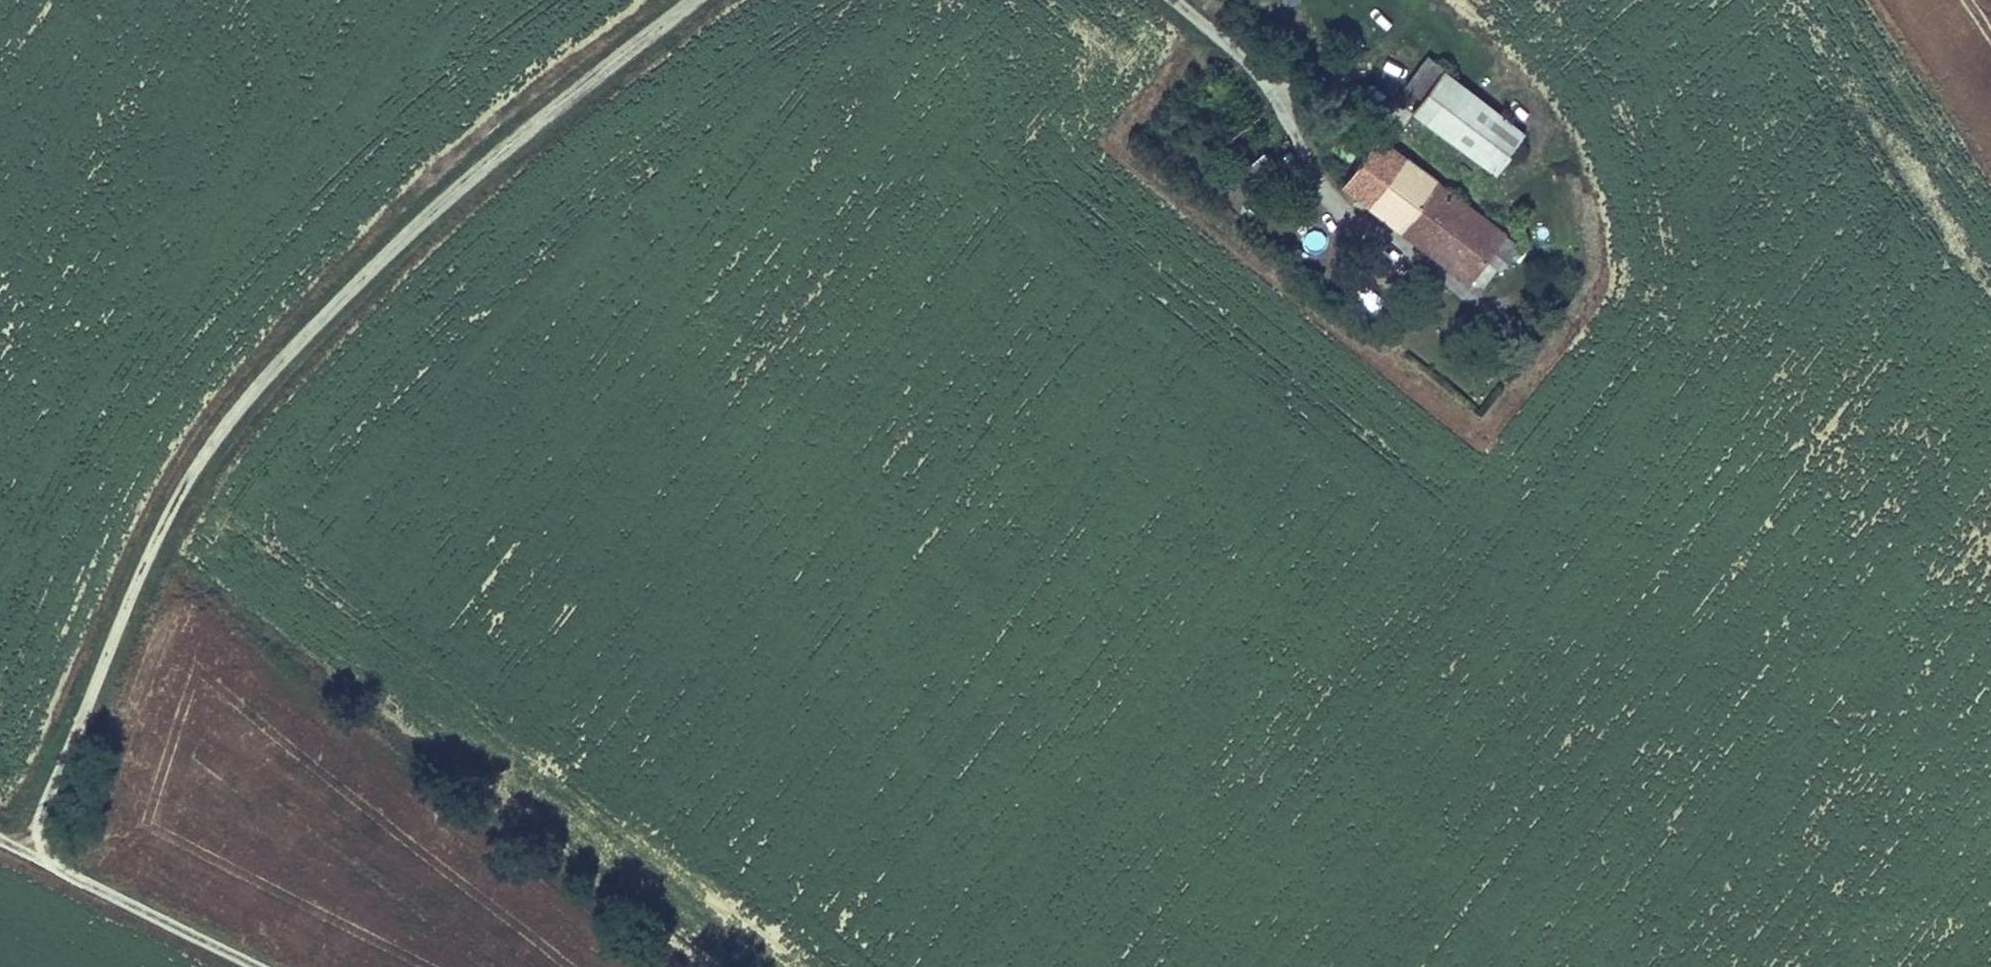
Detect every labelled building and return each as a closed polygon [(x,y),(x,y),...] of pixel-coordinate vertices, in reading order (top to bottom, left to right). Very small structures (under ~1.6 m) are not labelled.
[(1423,99),(1445,71),(1428,59),(1405,86),(1423,99)] [(1498,171),(1513,152),(1524,138),(1528,134),(1445,71),(1423,99),(1416,107),(1498,171)] [(1436,229),(1447,236),(1436,251),(1474,282),(1504,250),(1514,258),(1521,248),(1387,138),(1349,183),(1425,243),(1436,229)] [(1536,146),(1524,138),(1513,152),(1524,160),(1536,146)] [(1265,155),(1253,166),(1266,180),(1278,169),(1265,155)] [(1436,229),(1425,243),(1436,251),(1447,236),(1436,229)]
